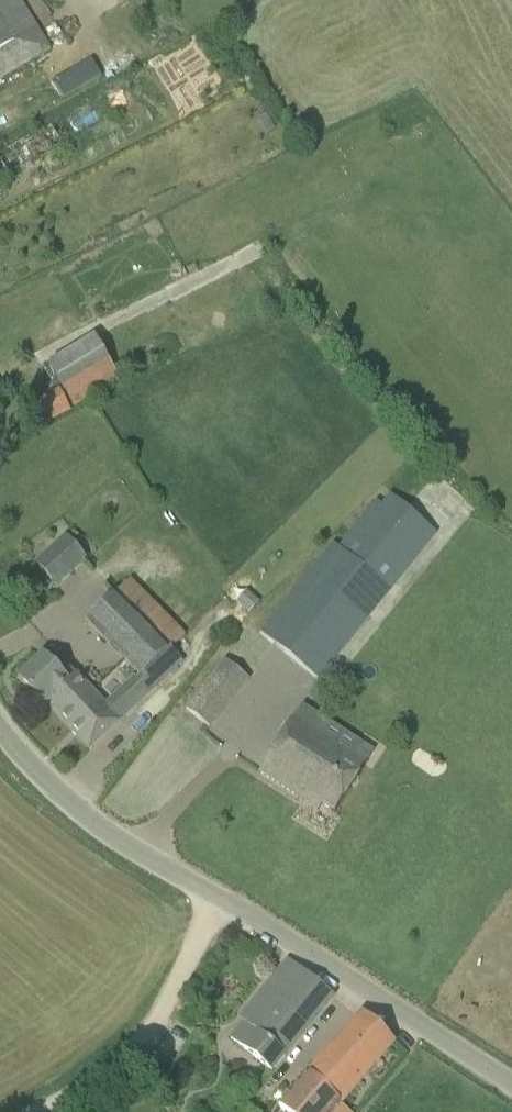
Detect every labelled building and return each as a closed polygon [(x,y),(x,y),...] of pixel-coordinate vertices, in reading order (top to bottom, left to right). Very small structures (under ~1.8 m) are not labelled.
[(52,51),(21,0),(0,0),(0,82),(52,51)] [(265,115),(256,120),(266,137),(275,131),(265,115)] [(94,337),(49,364),(74,409),(120,382),(94,337)] [(333,545),(261,635),(317,681),(436,534),(406,510),(390,497),(382,507),(377,502),(339,549),(333,545)] [(66,538),(73,547),(80,540),(73,532),(66,538)] [(86,561),(69,542),(65,538),(36,564),(56,587),(86,561)] [(104,605),(86,622),(141,677),(142,678),(171,650),(116,593),(104,605)] [(76,675),(76,676),(52,650),(45,657),(43,655),(18,679),(44,707),(58,693),(64,698),(69,694),(79,704),(92,692),(76,675)] [(90,751),(183,663),(171,650),(142,678),(141,677),(136,681),(134,679),(106,706),(92,692),(79,704),(69,694),(64,698),(58,693),(44,707),(46,705),(90,751)] [(185,711),(209,730),(251,678),(226,659),(185,711)] [(301,707),(259,774),(304,802),(307,797),(322,806),(334,814),(365,766),(348,756),(357,742),(301,707)] [(271,1073),(332,998),(287,960),(243,1014),(248,1018),(230,1040),(271,1073)] [(341,1104),(394,1042),(363,1012),(276,1105),(284,1111),(333,1111),(341,1104)]
